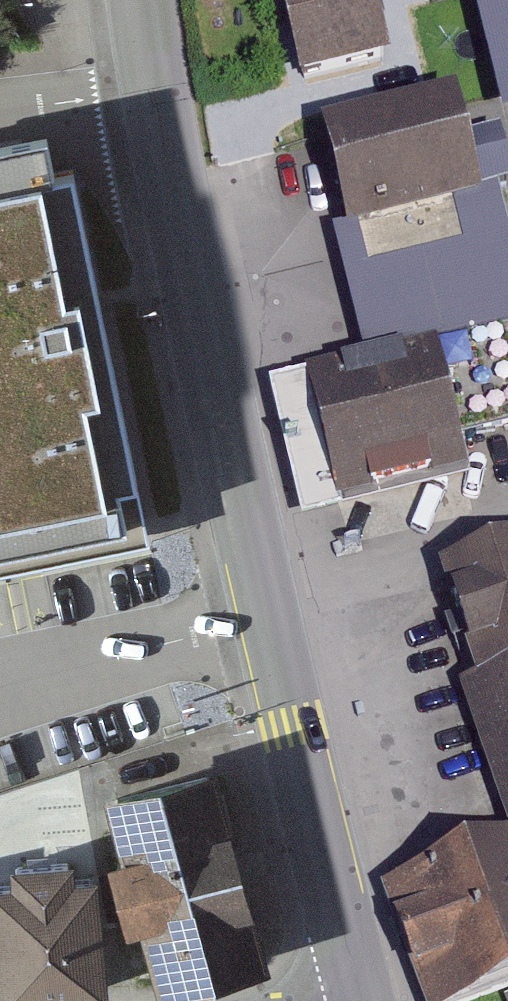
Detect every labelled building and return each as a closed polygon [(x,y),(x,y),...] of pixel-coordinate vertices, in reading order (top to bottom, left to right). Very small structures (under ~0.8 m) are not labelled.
[(298,78),(390,58),(377,0),(281,0),(298,78)] [(507,108),(507,0),(479,0),(507,108)] [(460,90),(320,126),(344,226),(486,194),(460,90)] [(21,121),(0,126),(0,544),(104,523),(95,480),(127,473),(59,154),(29,160),(21,121)] [(344,226),(374,357),(439,342),(507,326),(507,222),(501,190),(486,194),(344,226)] [(374,357),(307,373),(337,503),(469,472),(439,342),(374,357)] [(337,503),(307,373),(273,381),(305,512),(337,503)] [(441,584),(507,802),(507,563),(441,584)] [(219,763),(108,791),(160,993),(271,964),(219,763)] [(388,883),(424,1000),(507,1000),(507,846),(388,883)] [(16,854),(17,868),(0,869),(0,996),(114,986),(104,870),(77,873),(75,849),(16,854)]
